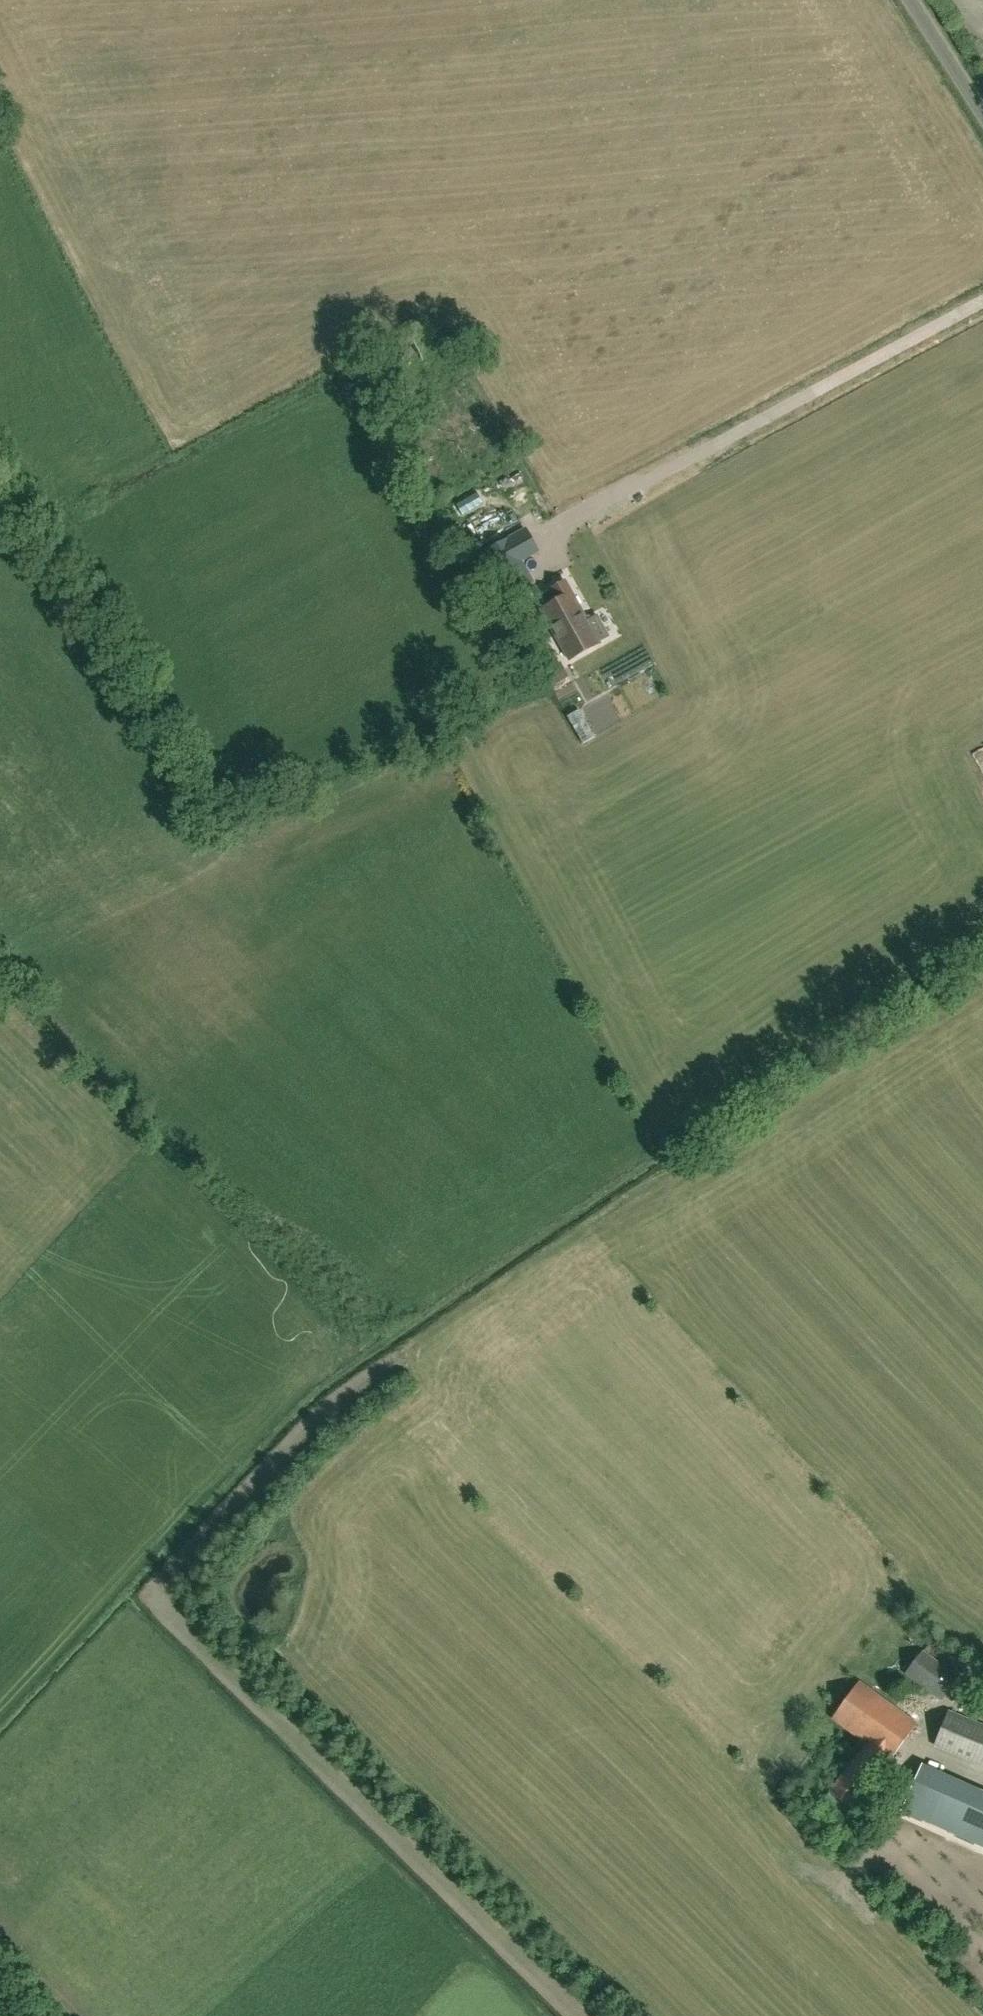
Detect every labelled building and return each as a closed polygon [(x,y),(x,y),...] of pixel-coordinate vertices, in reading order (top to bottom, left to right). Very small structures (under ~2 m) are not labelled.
[(505,488),(528,482),(525,472),(503,478),(505,488)] [(525,530),(508,539),(486,551),(506,587),(510,594),(532,582),(528,575),(520,561),(538,551),(525,530)] [(596,614),(586,620),(585,619),(584,620),(577,608),(579,607),(564,580),(540,594),(546,606),(542,608),(569,657),(598,641),(597,640),(607,634),(596,614)] [(569,715),(583,744),(598,736),(583,708),(569,715)] [(960,1677),(951,1671),(923,1649),(905,1674),(942,1701),(960,1677)] [(867,1743),(831,1791),(822,1803),(842,1817),(887,1757),(890,1759),(916,1723),(859,1681),(833,1718),(867,1743)] [(982,1765),(982,1725),(949,1711),(935,1745),(982,1765)] [(982,1845),(982,1791),(977,1789),(922,1766),(903,1811),(955,1833),(982,1845)]
